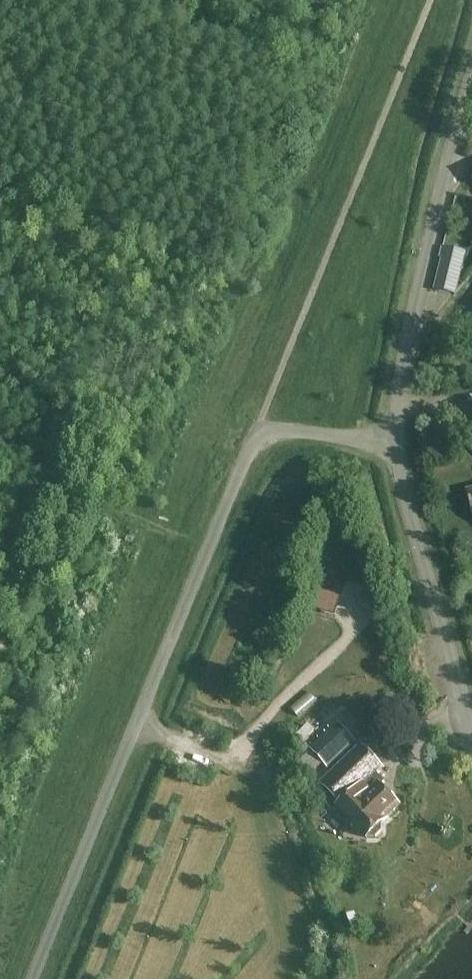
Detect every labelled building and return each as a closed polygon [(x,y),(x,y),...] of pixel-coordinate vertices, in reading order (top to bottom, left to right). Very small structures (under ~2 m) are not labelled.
[(455,293),(461,269),(449,266),(453,249),(446,247),(435,288),(455,293)] [(312,748),(332,769),(359,743),(340,722),(312,748)] [(314,732),(307,725),(296,736),(303,743),(314,732)] [(382,770),(362,748),(324,784),(344,805),(340,809),(367,838),(398,807),(380,788),(385,783),(377,774),(382,770)]
